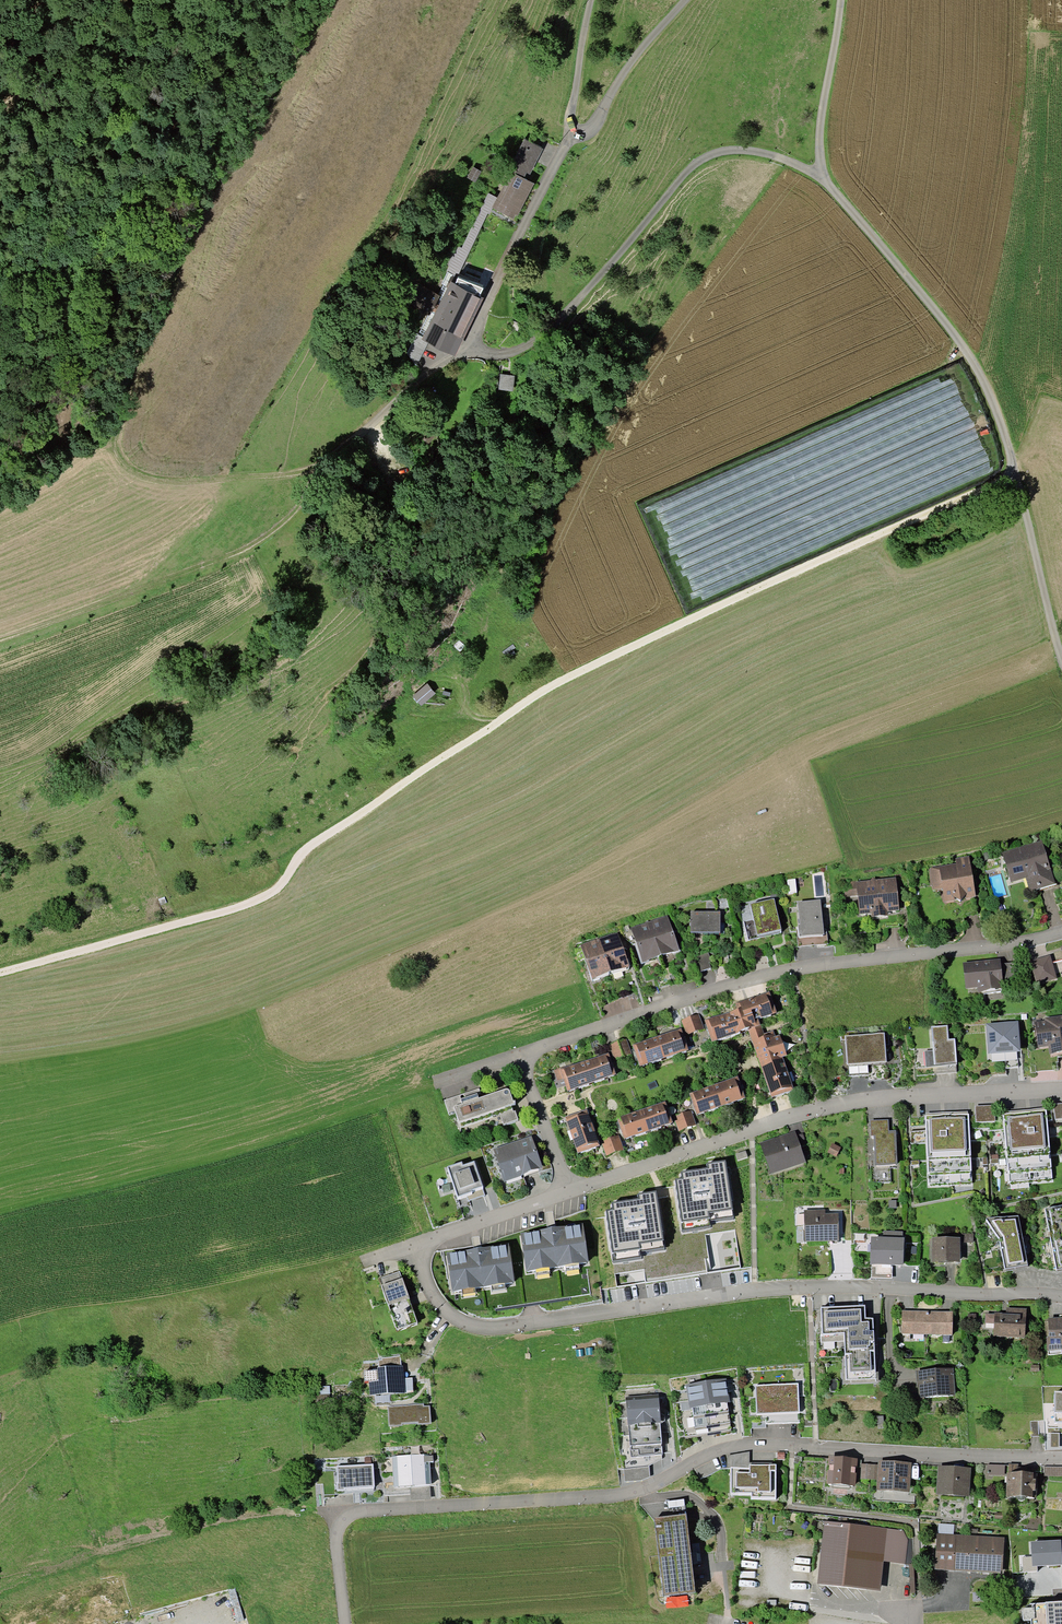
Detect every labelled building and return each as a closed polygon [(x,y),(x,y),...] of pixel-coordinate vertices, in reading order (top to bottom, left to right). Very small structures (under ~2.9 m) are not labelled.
[(543,149),(522,138),(505,168),(512,171),(524,178),(527,173),(530,175),(543,149)] [(473,167),(467,178),(475,182),(481,172),(473,167)] [(535,184),(524,178),(512,171),(497,198),(492,208),(493,208),(515,220),(535,184)] [(492,208),(497,198),(488,194),(461,248),(457,246),(448,265),(449,265),(446,272),(457,277),(488,213),(490,214),(493,208),(492,208)] [(455,284),(451,281),(441,302),(437,300),(432,311),(435,313),(421,340),(455,356),(483,299),(479,297),(483,289),(459,277),(455,284)] [(440,296),(419,285),(409,304),(430,315),(432,311),(437,300),(440,296)] [(520,325),(513,322),(511,328),(517,331),(520,325)] [(514,376),(501,374),(499,388),(512,390),(514,376)] [(426,686),(413,697),(420,705),(433,694),(426,686)] [(1030,890),(1055,883),(1043,840),(1002,852),(1011,882),(1026,878),(1030,890)] [(969,856),(955,858),(956,863),(929,868),(932,891),(942,887),(944,903),(955,902),(961,906),(966,898),(976,896),(969,856)] [(888,911),(899,910),(896,877),(856,881),(858,896),(859,914),(871,913),(871,917),(888,916),(888,911)] [(797,893),(795,879),(787,880),(788,894),(797,893)] [(858,896),(856,881),(844,882),(846,897),(858,896)] [(758,934),(781,929),(774,899),(750,903),(758,934)] [(821,899),(798,902),(800,924),(798,925),(800,936),(824,934),(821,899)] [(691,933),(721,933),(721,911),(691,911),(691,933)] [(649,922),(661,956),(679,950),(667,915),(649,922)] [(661,956),(649,922),(631,928),(643,963),(661,956)] [(599,938),(611,973),(630,967),(618,932),(599,938)] [(611,973),(599,938),(580,945),(592,980),(611,973)] [(708,953),(696,957),(700,971),(711,968),(709,962),(711,962),(708,953)] [(1030,961),(1037,984),(1057,978),(1050,955),(1030,961)] [(1000,958),(962,962),(965,989),(977,988),(978,993),(1003,991),(1001,972),(1001,963),(1000,958)] [(1001,963),(1001,972),(1004,972),(1005,980),(1020,979),(1018,962),(1001,963)] [(777,1012),(769,991),(736,1003),(738,1008),(705,1020),(712,1042),(747,1029),(761,1024),(758,1019),(777,1012)] [(682,1020),(687,1035),(704,1029),(699,1014),(682,1020)] [(1061,1052),(1061,1016),(1044,1018),(1045,1020),(1034,1022),(1035,1026),(1038,1048),(1049,1046),(1050,1053),(1061,1052)] [(988,1054),(1020,1051),(1018,1021),(986,1023),(988,1054)] [(761,1024),(747,1029),(771,1096),(794,1088),(783,1057),(787,1056),(780,1035),(776,1036),(774,1031),(764,1034),(761,1024)] [(957,1064),(955,1039),(949,1039),(948,1025),(931,1026),(933,1051),(934,1066),(957,1064)] [(657,1036),(665,1058),(689,1049),(681,1028),(657,1036)] [(847,1065),(886,1061),(884,1032),(845,1036),(847,1065)] [(665,1058),(657,1036),(633,1045),(640,1066),(665,1058)] [(627,1038),(609,1044),(614,1060),(632,1054),(627,1038)] [(934,1066),(933,1051),(925,1052),(926,1067),(934,1066)] [(585,1061),(593,1082),(616,1074),(609,1052),(585,1061)] [(593,1082),(585,1061),(560,1069),(563,1078),(568,1091),(593,1082)] [(556,1080),(563,1078),(560,1069),(560,1068),(553,1070),(556,1080)] [(665,1081),(663,1075),(656,1078),(658,1084),(665,1081)] [(713,1084),(721,1106),(746,1097),(738,1076),(713,1084)] [(721,1106),(713,1084),(689,1093),(697,1115),(721,1106)] [(477,1093),(461,1099),(462,1103),(453,1106),(456,1113),(460,1128),(500,1114),(504,1124),(518,1119),(516,1111),(513,1112),(511,1104),(514,1103),(509,1091),(509,1089),(508,1088),(505,1088),(482,1097),(479,1098),(477,1093)] [(479,1088),(460,1095),(461,1099),(477,1093),(479,1098),(482,1097),(479,1088)] [(460,1095),(444,1100),(449,1115),(456,1113),(453,1106),(462,1103),(461,1099),(460,1095)] [(642,1109),(649,1131),(672,1123),(665,1101),(642,1109)] [(1053,1104),(1055,1119),(1061,1118),(1061,1103),(1053,1104)] [(996,1123),(995,1104),(975,1105),(976,1123),(996,1123)] [(649,1131),(642,1109),(617,1117),(624,1139),(649,1131)] [(679,1131),(696,1125),(691,1109),(674,1114),(679,1131)] [(578,1153),(600,1146),(588,1110),(566,1117),(578,1153)] [(1004,1117),(1003,1117),(1010,1185),(1053,1182),(1048,1114),(1047,1114),(1047,1111),(1004,1114),(1004,1117)] [(926,1119),(925,1119),(928,1187),(972,1186),(969,1118),(968,1118),(968,1114),(926,1116),(926,1119)] [(888,1119),(870,1120),(870,1135),(874,1135),(875,1166),(897,1165),(896,1130),(889,1130),(888,1119)] [(770,1174),(806,1162),(795,1131),(760,1143),(770,1174)] [(606,1155),(624,1150),(619,1134),(601,1139),(606,1155)] [(504,1181),(543,1168),(532,1136),(493,1149),(504,1181)] [(833,1143),(827,1152),(836,1157),(841,1147),(833,1143)] [(747,1157),(745,1150),(736,1154),(738,1160),(747,1157)] [(471,1189),(483,1186),(475,1161),(463,1165),(462,1161),(448,1166),(457,1196),(472,1192),(471,1189)] [(725,1161),(707,1163),(707,1168),(682,1172),(683,1178),(676,1179),(684,1231),(710,1227),(710,1221),(733,1217),(725,1161)] [(656,1192),(638,1194),(639,1199),(613,1203),(614,1209),(607,1210),(615,1262),(642,1258),(641,1251),(664,1248),(656,1192)] [(1061,1268),(1061,1205),(1045,1208),(1057,1269),(1061,1268)] [(805,1241),(839,1241),(838,1213),(825,1213),(825,1210),(804,1210),(805,1241)] [(1005,1269),(1028,1265),(1018,1215),(986,1219),(999,1237),(1005,1269)] [(579,1263),(588,1262),(582,1224),(520,1233),(525,1271),(536,1270),(549,1268),(565,1266),(579,1263)] [(871,1264),(903,1266),(905,1237),(903,1237),(903,1231),(884,1230),(883,1237),(872,1237),(871,1264)] [(974,1243),(974,1233),(962,1232),(962,1242),(974,1243)] [(932,1262),(961,1263),(961,1237),(932,1237),(932,1262)] [(868,1242),(855,1242),(855,1251),(868,1251),(868,1242)] [(505,1284),(514,1282),(508,1244),(446,1253),(452,1292),(462,1290),(475,1288),(492,1286),(505,1284)] [(400,1272),(379,1279),(396,1329),(418,1322),(400,1272)] [(844,1333),(846,1379),(876,1377),(873,1318),(866,1318),(865,1304),(821,1306),(822,1334),(844,1333)] [(993,1336),(1025,1338),(1027,1309),(1006,1307),(1006,1313),(995,1312),(994,1314),(994,1324),(993,1336)] [(927,1334),(927,1310),(902,1310),(902,1334),(927,1334)] [(927,1310),(927,1334),(953,1334),(953,1311),(927,1310)] [(994,1324),(994,1314),(986,1314),(985,1323),(994,1324)] [(1044,1318),(1045,1338),(1047,1338),(1047,1351),(1048,1351),(1061,1350),(1061,1317),(1044,1318)] [(379,1367),(401,1366),(400,1355),(382,1358),(382,1360),(378,1360),(379,1367)] [(370,1395),(414,1392),(412,1378),(404,1379),(403,1366),(401,1366),(379,1367),(377,1367),(379,1380),(369,1381),(370,1395)] [(925,1397),(956,1394),(953,1367),(916,1371),(917,1387),(918,1387),(919,1398),(925,1397)] [(697,1435),(732,1429),(727,1401),(730,1400),(727,1378),(686,1384),(690,1407),(692,1406),(697,1435)] [(755,1386),(757,1415),(799,1413),(798,1383),(755,1386)] [(924,1398),(925,1397),(919,1398),(918,1387),(917,1387),(912,1386),(905,1389),(910,1403),(924,1398)] [(658,1395),(627,1397),(631,1456),(663,1454),(658,1395)] [(430,1422),(429,1405),(423,1406),(423,1404),(387,1406),(389,1426),(401,1425),(401,1423),(418,1421),(418,1423),(430,1422)] [(1039,1436),(1038,1421),(1030,1421),(1031,1437),(1039,1436)] [(750,1462),(750,1451),(727,1455),(727,1468),(731,1468),(750,1468),(750,1464),(750,1462)] [(429,1454),(392,1457),(394,1487),(431,1485),(429,1462),(433,1462),(433,1456),(429,1456),(429,1454)] [(827,1483),(855,1485),(857,1458),(829,1456),(827,1483)] [(876,1489),(910,1491),(911,1462),(878,1460),(878,1465),(877,1480),(876,1489)] [(1009,1463),(1008,1472),(1018,1473),(1019,1464),(1009,1463)] [(337,1490),(375,1488),(373,1464),(371,1464),(365,1464),(337,1466),(338,1482),(337,1482),(337,1490)] [(752,1496),(776,1496),(776,1464),(772,1464),(770,1464),(770,1465),(750,1464),(750,1468),(731,1468),(731,1492),(752,1492),(752,1496)] [(870,1479),(871,1464),(861,1464),(860,1479),(870,1479)] [(1005,1475),(1005,1465),(987,1464),(987,1474),(1005,1475)] [(936,1494),(969,1496),(970,1468),(938,1465),(936,1494)] [(1045,1466),(1045,1476),(1061,1475),(1061,1466),(1045,1466)] [(1008,1472),(1007,1472),(1006,1497),(1036,1498),(1037,1473),(1018,1473),(1008,1472)] [(666,1596),(696,1592),(686,1514),(656,1518),(666,1596)] [(818,1583),(881,1590),(884,1561),(905,1563),(908,1538),(903,1530),(850,1522),(824,1521),(818,1583)] [(938,1533),(953,1534),(954,1524),(938,1523),(938,1533)] [(934,1569),(1001,1573),(1004,1537),(953,1534),(938,1533),(936,1533),(934,1569)] [(1060,1541),(1031,1543),(1033,1565),(1061,1563),(1060,1541)] [(1045,1602),(1046,1603),(1032,1604),(1032,1607),(1022,1607),(1023,1621),(1031,1621),(1032,1623),(1061,1623),(1061,1601),(1045,1602)]
